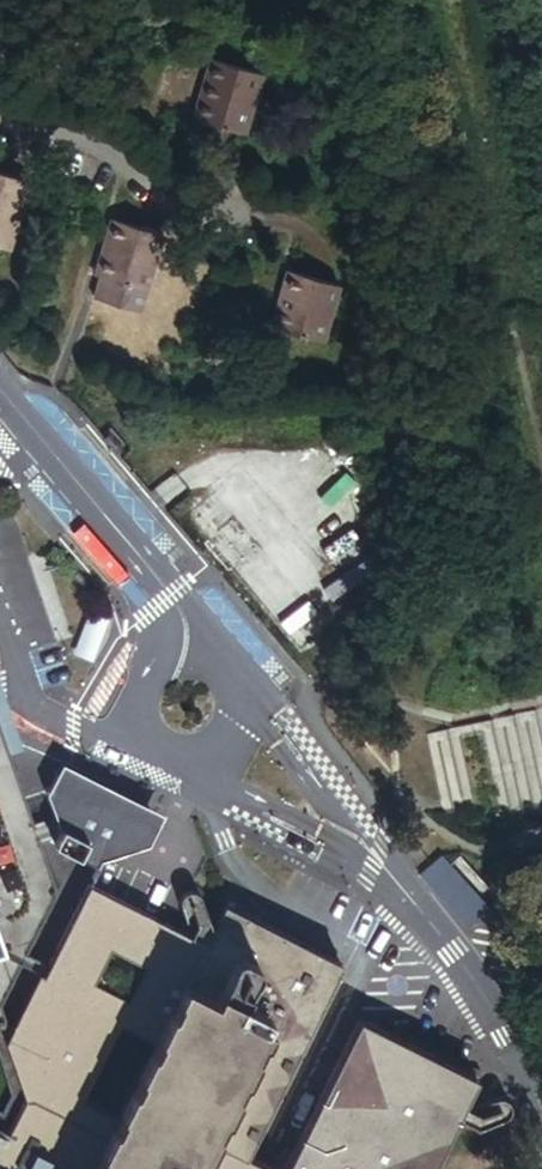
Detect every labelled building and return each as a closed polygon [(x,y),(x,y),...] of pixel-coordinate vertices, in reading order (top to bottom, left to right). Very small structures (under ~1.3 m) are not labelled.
[(193,118),(245,132),(260,75),(208,61),(193,118)] [(9,255),(29,183),(0,175),(0,252),(9,255)] [(93,299),(140,312),(161,236),(114,223),(93,299)] [(276,329),(325,343),(341,286),(292,273),(276,329)] [(0,676),(0,730),(9,756),(25,750),(5,692),(0,676)] [(13,1039),(1,1007),(22,964),(27,954),(56,893),(37,837),(33,827),(25,801),(9,756),(0,730),(0,1067),(13,1039)] [(155,825),(160,816),(59,766),(54,775),(110,803),(155,825)] [(52,845),(96,868),(100,860),(148,843),(155,825),(110,803),(54,775),(45,793),(54,819),(58,830),(59,832),(52,845)] [(58,830),(54,819),(33,827),(37,837),(58,830)] [(343,959),(226,904),(210,938),(174,922),(179,913),(175,903),(165,899),(191,842),(161,829),(144,867),(117,854),(101,888),(87,882),(48,964),(44,974),(13,1039),(0,1067),(0,1168),(246,1168),(343,959)] [(460,860),(451,869),(443,860),(423,879),(473,930),(502,902),(460,860)] [(22,964),(44,974),(48,964),(27,954),(22,964)] [(483,1083),(363,1027),(294,1168),(442,1168),(483,1083)]
